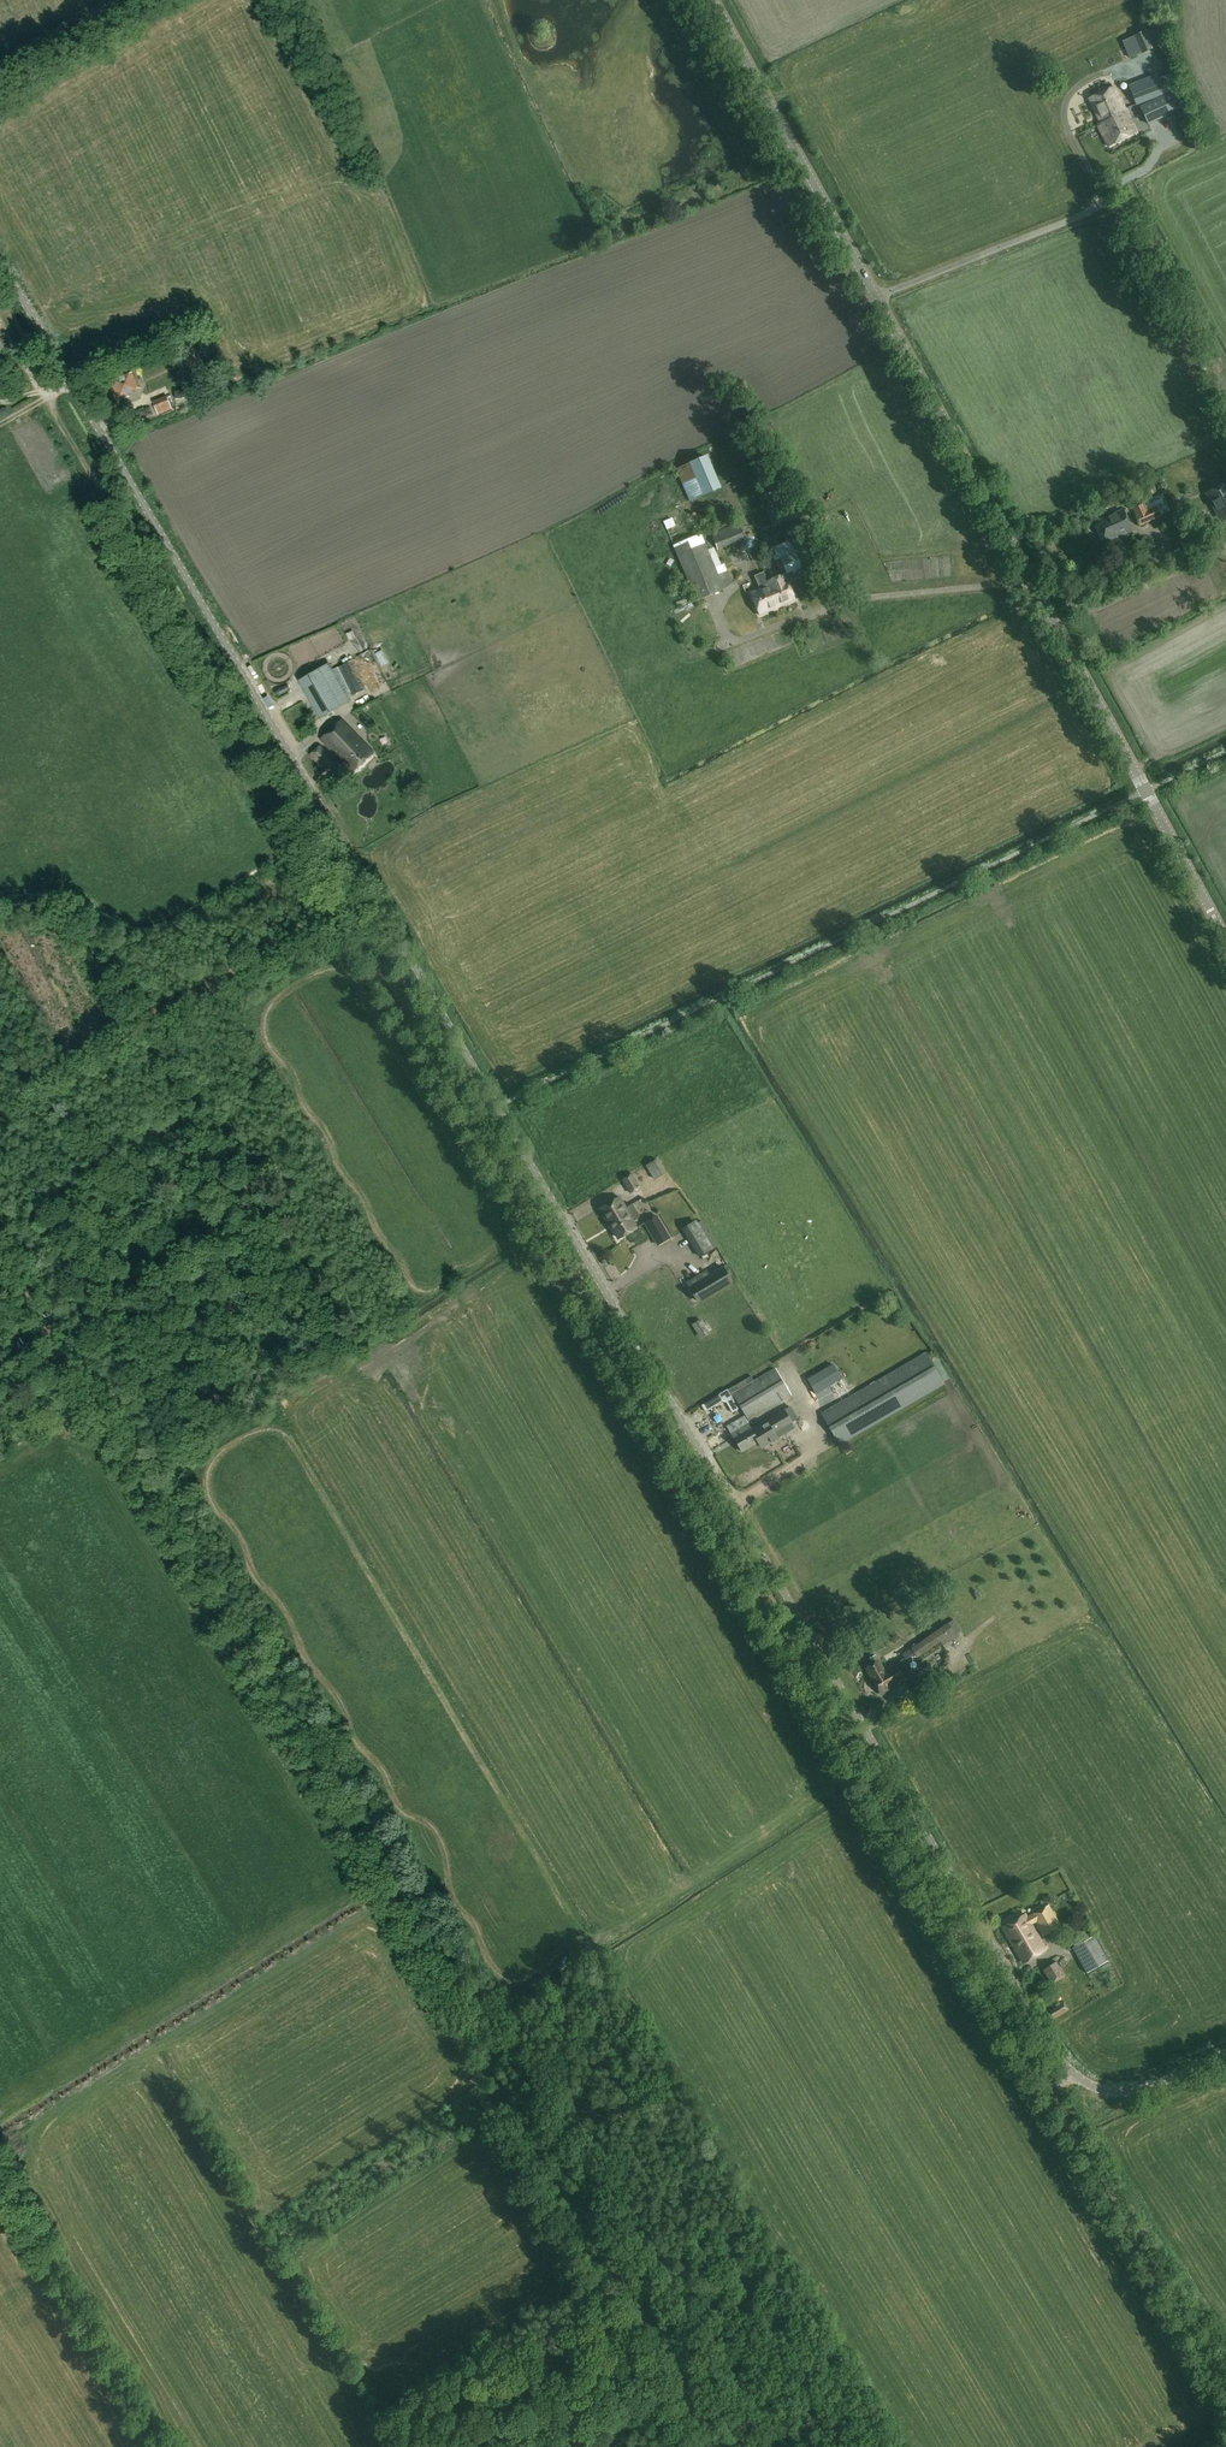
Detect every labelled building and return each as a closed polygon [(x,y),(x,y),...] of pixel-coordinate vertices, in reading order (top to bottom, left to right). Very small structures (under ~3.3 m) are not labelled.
[(1131,59),(1161,45),(1155,32),(1148,36),(1145,31),(1123,41),(1131,59)] [(1164,93),(1158,78),(1156,74),(1129,85),(1136,104),(1164,93)] [(1101,122),(1126,111),(1115,88),(1090,99),(1101,124),(1102,124),(1101,122)] [(1173,91),(1141,107),(1149,124),(1181,109),(1173,91)] [(1136,135),(1126,111),(1101,122),(1102,124),(1101,124),(1101,125),(1099,126),(1108,148),(1136,135)] [(1164,154),(1178,149),(1175,141),(1161,146),(1164,154)] [(192,342),(181,347),(191,369),(202,364),(192,342)] [(131,373),(111,382),(117,397),(138,388),(131,373)] [(215,392),(204,398),(208,404),(219,399),(215,392)] [(676,469),(690,500),(721,486),(708,456),(676,469)] [(1225,519),(1225,484),(1207,493),(1222,522),(1225,519)] [(1142,502),(1143,505),(1133,509),(1140,525),(1162,516),(1158,508),(1167,504),(1163,494),(1142,502)] [(765,504),(774,527),(793,520),(792,518),(797,516),(794,507),(789,509),(784,496),(765,504)] [(1171,509),(1178,506),(1175,499),(1168,502),(1171,509)] [(1124,510),(1099,521),(1107,541),(1117,537),(1117,538),(1133,530),(1124,510)] [(709,526),(718,549),(745,538),(735,515),(709,526)] [(691,604),(697,601),(725,590),(733,584),(725,564),(716,568),(701,534),(673,546),(694,594),(688,597),(691,604)] [(774,555),(782,576),(768,582),(769,586),(752,593),(760,615),(796,601),(786,575),(804,568),(798,554),(805,551),(799,536),(773,547),(776,554),(774,555)] [(671,598),(673,604),(688,600),(687,594),(671,598)] [(711,613),(715,626),(723,623),(719,610),(711,613)] [(366,670),(377,666),(365,637),(337,649),(342,661),(359,654),(366,670)] [(338,667),(352,695),(362,691),(348,663),(338,667)] [(350,701),(328,664),(298,681),(320,718),(350,701)] [(291,717),(302,712),(300,706),(289,711),(291,717)] [(373,753),(341,721),(321,740),(353,772),(373,753)] [(327,772),(335,762),(319,746),(310,755),(327,772)] [(646,1165),(655,1179),(666,1173),(657,1158),(646,1165)] [(634,1173),(622,1179),(631,1193),(642,1187),(637,1178),(648,1171),(646,1167),(634,1174),(634,1173)] [(639,1192),(632,1196),(639,1211),(646,1207),(639,1192)] [(628,1210),(626,1207),(620,1198),(599,1210),(607,1224),(610,1222),(628,1210)] [(628,1210),(610,1222),(620,1238),(637,1228),(633,1221),(640,1217),(633,1204),(626,1207),(628,1210)] [(671,1237),(658,1215),(644,1223),(658,1245),(671,1237)] [(714,1248),(697,1219),(696,1220),(694,1217),(682,1224),(684,1227),(683,1228),(699,1257),(714,1248)] [(686,1282),(689,1287),(699,1303),(734,1282),(724,1266),(710,1275),(707,1270),(686,1282)] [(693,1324),(701,1338),(714,1331),(708,1321),(705,1323),(702,1319),(693,1324)] [(926,1352),(821,1413),(840,1445),(945,1384),(926,1352)] [(807,1378),(816,1393),(841,1378),(832,1364),(807,1378)] [(753,1380),(733,1392),(735,1396),(742,1407),(749,1419),(791,1393),(775,1367),(753,1380)] [(735,1396),(733,1392),(753,1380),(751,1376),(727,1390),(739,1409),(742,1407),(735,1396)] [(705,1411),(722,1401),(727,1402),(732,1412),(739,1409),(727,1390),(701,1405),(705,1411)] [(791,1405),(785,1409),(792,1421),(798,1417),(791,1405)] [(752,1428),(749,1423),(732,1433),(742,1450),(758,1441),(761,1446),(772,1440),(773,1441),(772,1439),(776,1437),(777,1438),(778,1438),(777,1437),(794,1427),(791,1421),(792,1421),(785,1409),(752,1428)] [(956,1623),(951,1626),(948,1623),(911,1648),(917,1657),(941,1641),(944,1645),(957,1636),(956,1634),(958,1633),(959,1634),(962,1631),(956,1623)] [(870,1658),(873,1664),(866,1668),(882,1694),(906,1680),(906,1679),(913,1673),(914,1673),(914,1672),(912,1668),(911,1666),(910,1665),(908,1663),(907,1661),(906,1659),(905,1659),(904,1659),(896,1663),(895,1662),(885,1668),(880,1660),(879,1660),(876,1655),(870,1658)] [(1033,1914),(1026,1917),(1025,1915),(1002,1928),(1023,1963),(1046,1949),(1031,1925),(1035,1923),(1043,1936),(1061,1926),(1049,1905),(1033,1914)] [(1073,1947),(1087,1973),(1109,1961),(1094,1935),(1073,1947)] [(1048,1957),(1041,1970),(1057,1978),(1064,1966),(1048,1957)] [(1063,2000),(1047,2011),(1053,2021),(1070,2010),(1063,2000)]
